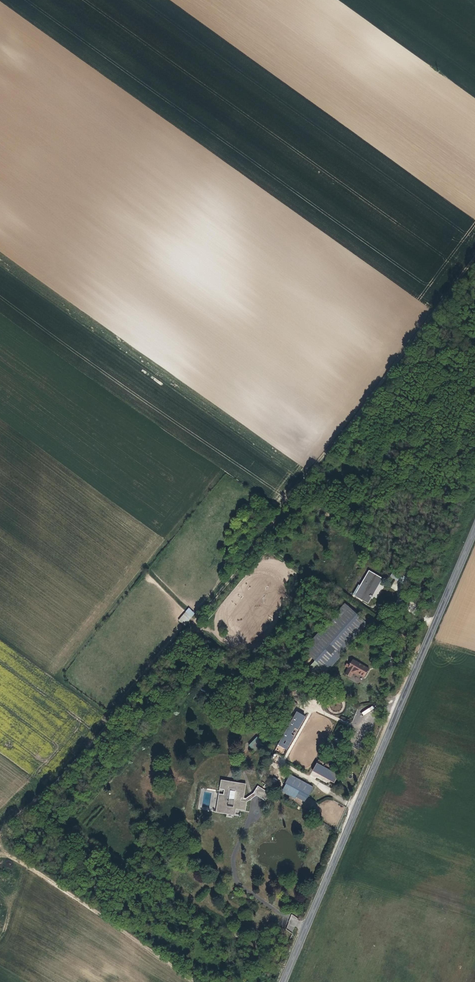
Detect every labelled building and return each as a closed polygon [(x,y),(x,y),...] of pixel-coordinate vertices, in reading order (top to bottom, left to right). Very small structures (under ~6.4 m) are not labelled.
[(395,579),(391,587),(394,589),(400,576),(392,573),(390,577),(395,579)] [(383,584),(370,575),(360,589),(358,589),(355,594),(357,596),(354,600),(361,604),(362,602),(366,604),(369,600),(371,601),(372,600),(370,598),(378,587),(380,588),(383,584)] [(409,586),(403,582),(398,588),(405,593),(409,586)] [(372,600),(380,588),(378,587),(370,598),(372,600)] [(367,608),(371,601),(369,600),(366,604),(362,602),(361,604),(367,608)] [(372,629),(348,607),(305,653),(328,675),(372,629)] [(178,620),(185,626),(195,613),(188,608),(178,620)] [(349,672),(350,672),(357,676),(359,677),(366,681),(370,673),(354,664),(349,672)] [(354,677),(356,678),(357,676),(350,672),(346,678),(352,681),(354,677)] [(284,704),(291,709),(294,705),(286,700),(284,704)] [(291,709),(285,717),(289,720),(298,707),(294,704),(294,705),(291,709)] [(363,715),(374,709),(373,706),(361,712),(363,715)] [(308,719),(298,713),(278,747),(288,753),(308,719)] [(257,736),(248,745),(255,752),(264,744),(257,736)] [(318,763),(318,764),(322,766),(320,769),(333,775),(334,772),(318,763)] [(318,764),(314,771),(334,782),(337,778),(333,775),(320,769),(322,766),(318,764)] [(332,786),(334,782),(314,771),(312,775),(332,786)] [(290,778),(282,794),(295,801),(298,796),(305,800),(307,801),(312,791),(290,778)] [(233,815),(233,813),(225,811),(225,808),(217,807),(220,793),(223,794),(224,789),(221,788),(223,780),(221,779),(214,811),(233,815)] [(239,783),(223,780),(221,788),(224,789),(223,794),(239,797),(241,798),(244,786),(239,785),(239,783)] [(257,786),(253,793),(264,800),(269,793),(257,786)] [(238,800),(239,797),(223,794),(220,793),(217,807),(225,808),(225,811),(233,813),(234,808),(243,810),(244,802),(238,800)] [(302,805),(305,800),(298,796),(295,801),(302,805)]
